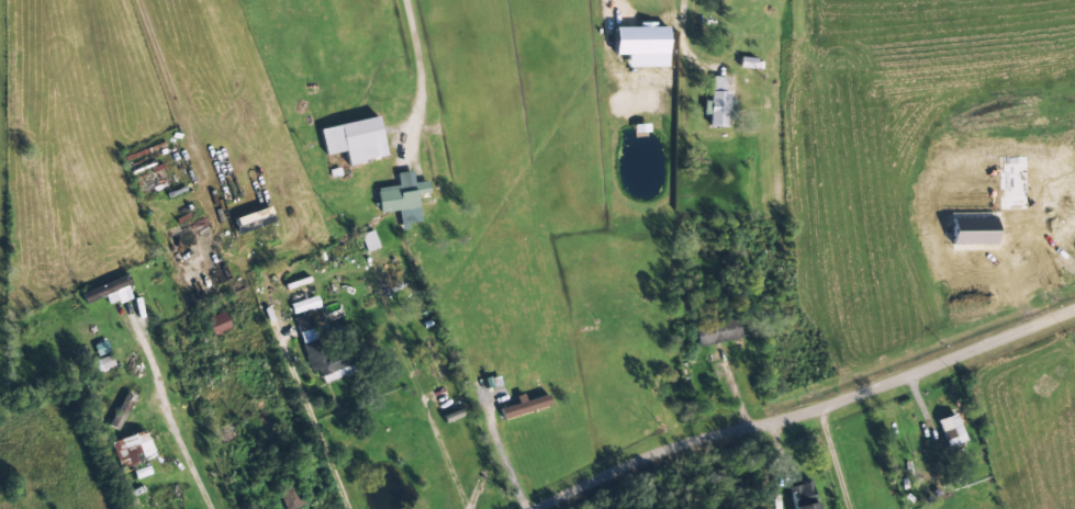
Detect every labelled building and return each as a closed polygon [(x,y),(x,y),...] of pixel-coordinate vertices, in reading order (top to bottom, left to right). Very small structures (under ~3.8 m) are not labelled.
[(727,127),(728,90),(724,90),(724,76),(710,76),(710,101),(703,100),(703,113),(708,113),(708,126),(727,127)] [(317,127),(323,155),(342,152),(345,164),(382,157),(374,117),(317,127)] [(420,224),(416,195),(429,193),(427,180),(412,183),(410,170),(395,173),(397,185),(375,188),(378,214),(396,211),(399,227),(420,224)] [(236,235),(273,221),(267,206),(230,220),(236,235)] [(366,252),(379,248),(372,230),(359,235),(366,252)] [(106,305),(130,298),(126,285),(130,284),(128,276),(78,291),(82,304),(103,297),(106,305)] [(319,306),(316,295),(289,304),(292,315),(319,306)] [(739,336),(734,318),(691,330),(696,348),(739,336)] [(341,356),(320,364),(314,346),(313,347),(311,341),(301,344),(306,359),(308,358),(312,370),(317,368),(322,382),(347,373),(341,356)] [(117,431),(133,398),(123,393),(108,426),(117,431)] [(963,441),(956,413),(937,418),(944,446),(963,441)] [(120,470),(154,454),(143,429),(108,445),(120,470)] [(792,508),(816,508),(812,482),(789,486),(792,508)]
